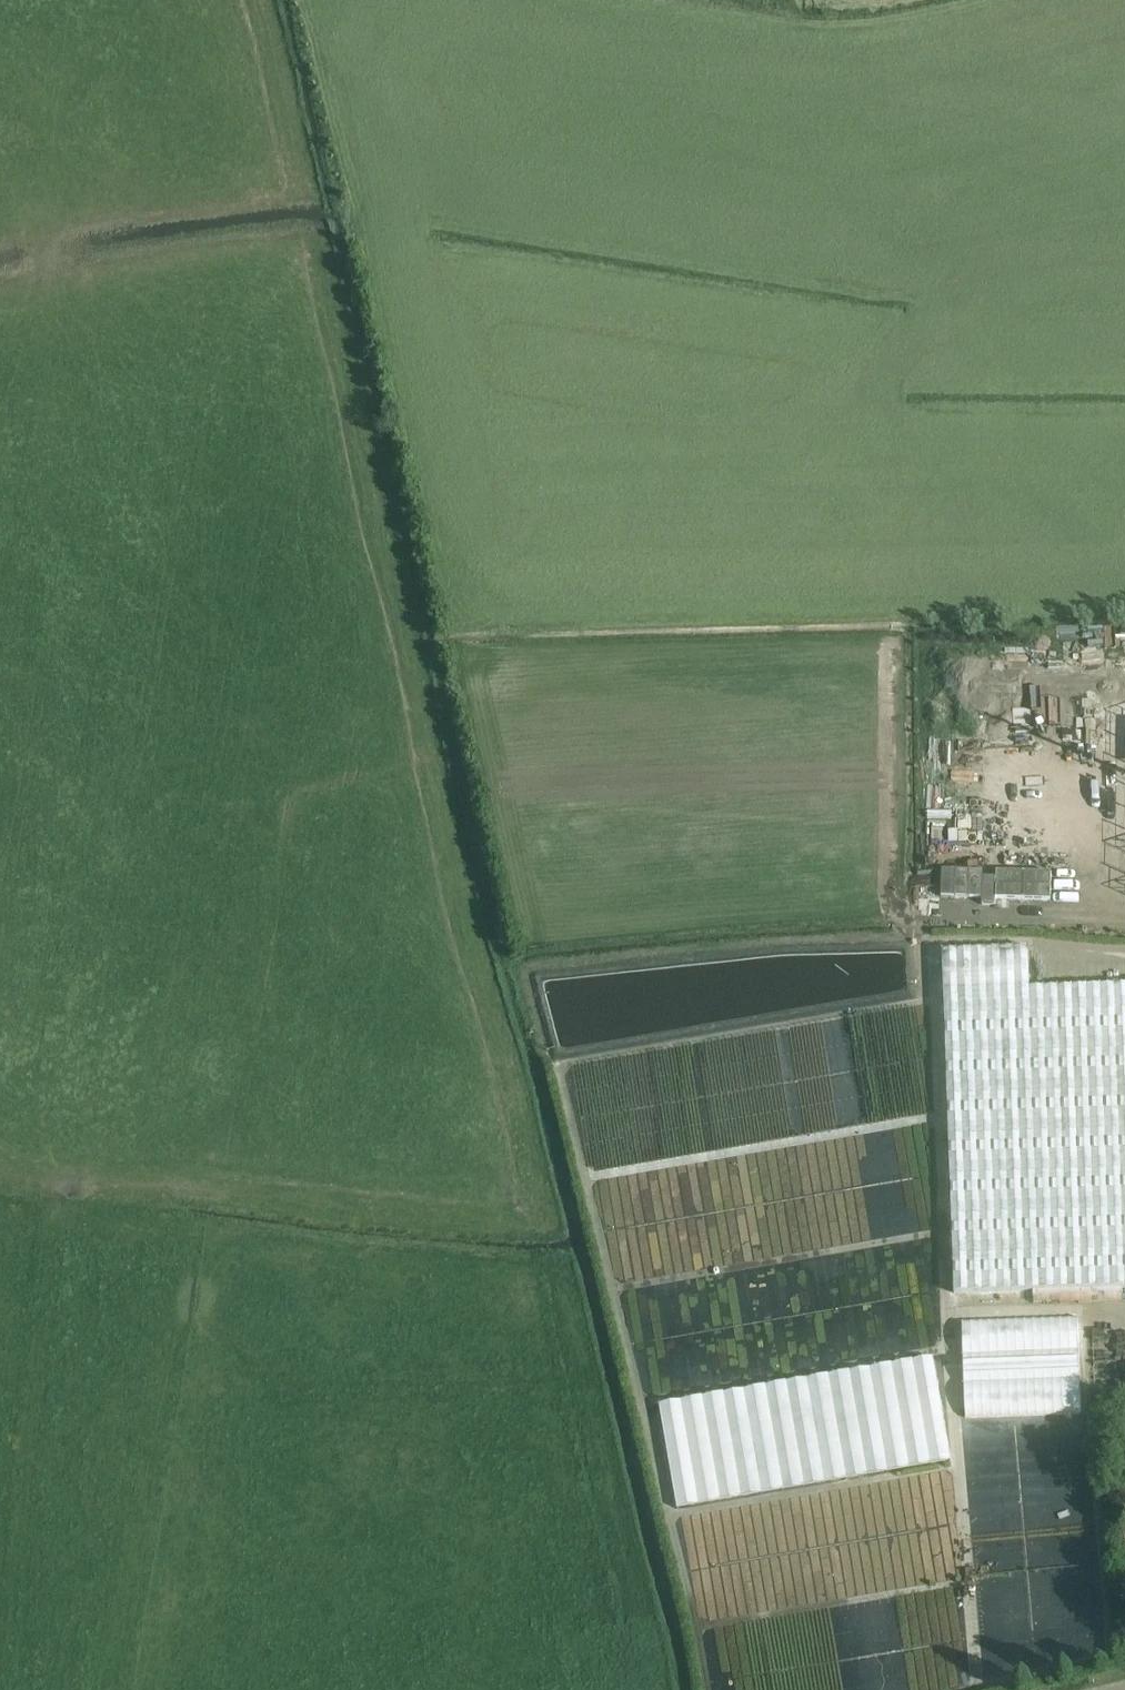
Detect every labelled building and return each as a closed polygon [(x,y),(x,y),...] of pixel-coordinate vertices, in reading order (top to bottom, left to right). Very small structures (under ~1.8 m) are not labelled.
[(1124,1287),(1124,985),(1029,989),(1027,948),(941,952),(953,1293),(1077,1288),(1077,1302),(1121,1300),(1121,1287),(1124,1287)] [(1076,1317),(961,1321),(964,1418),(1080,1413),(1076,1317)] [(660,1404),(678,1509),(950,1462),(932,1357),(660,1404)]
